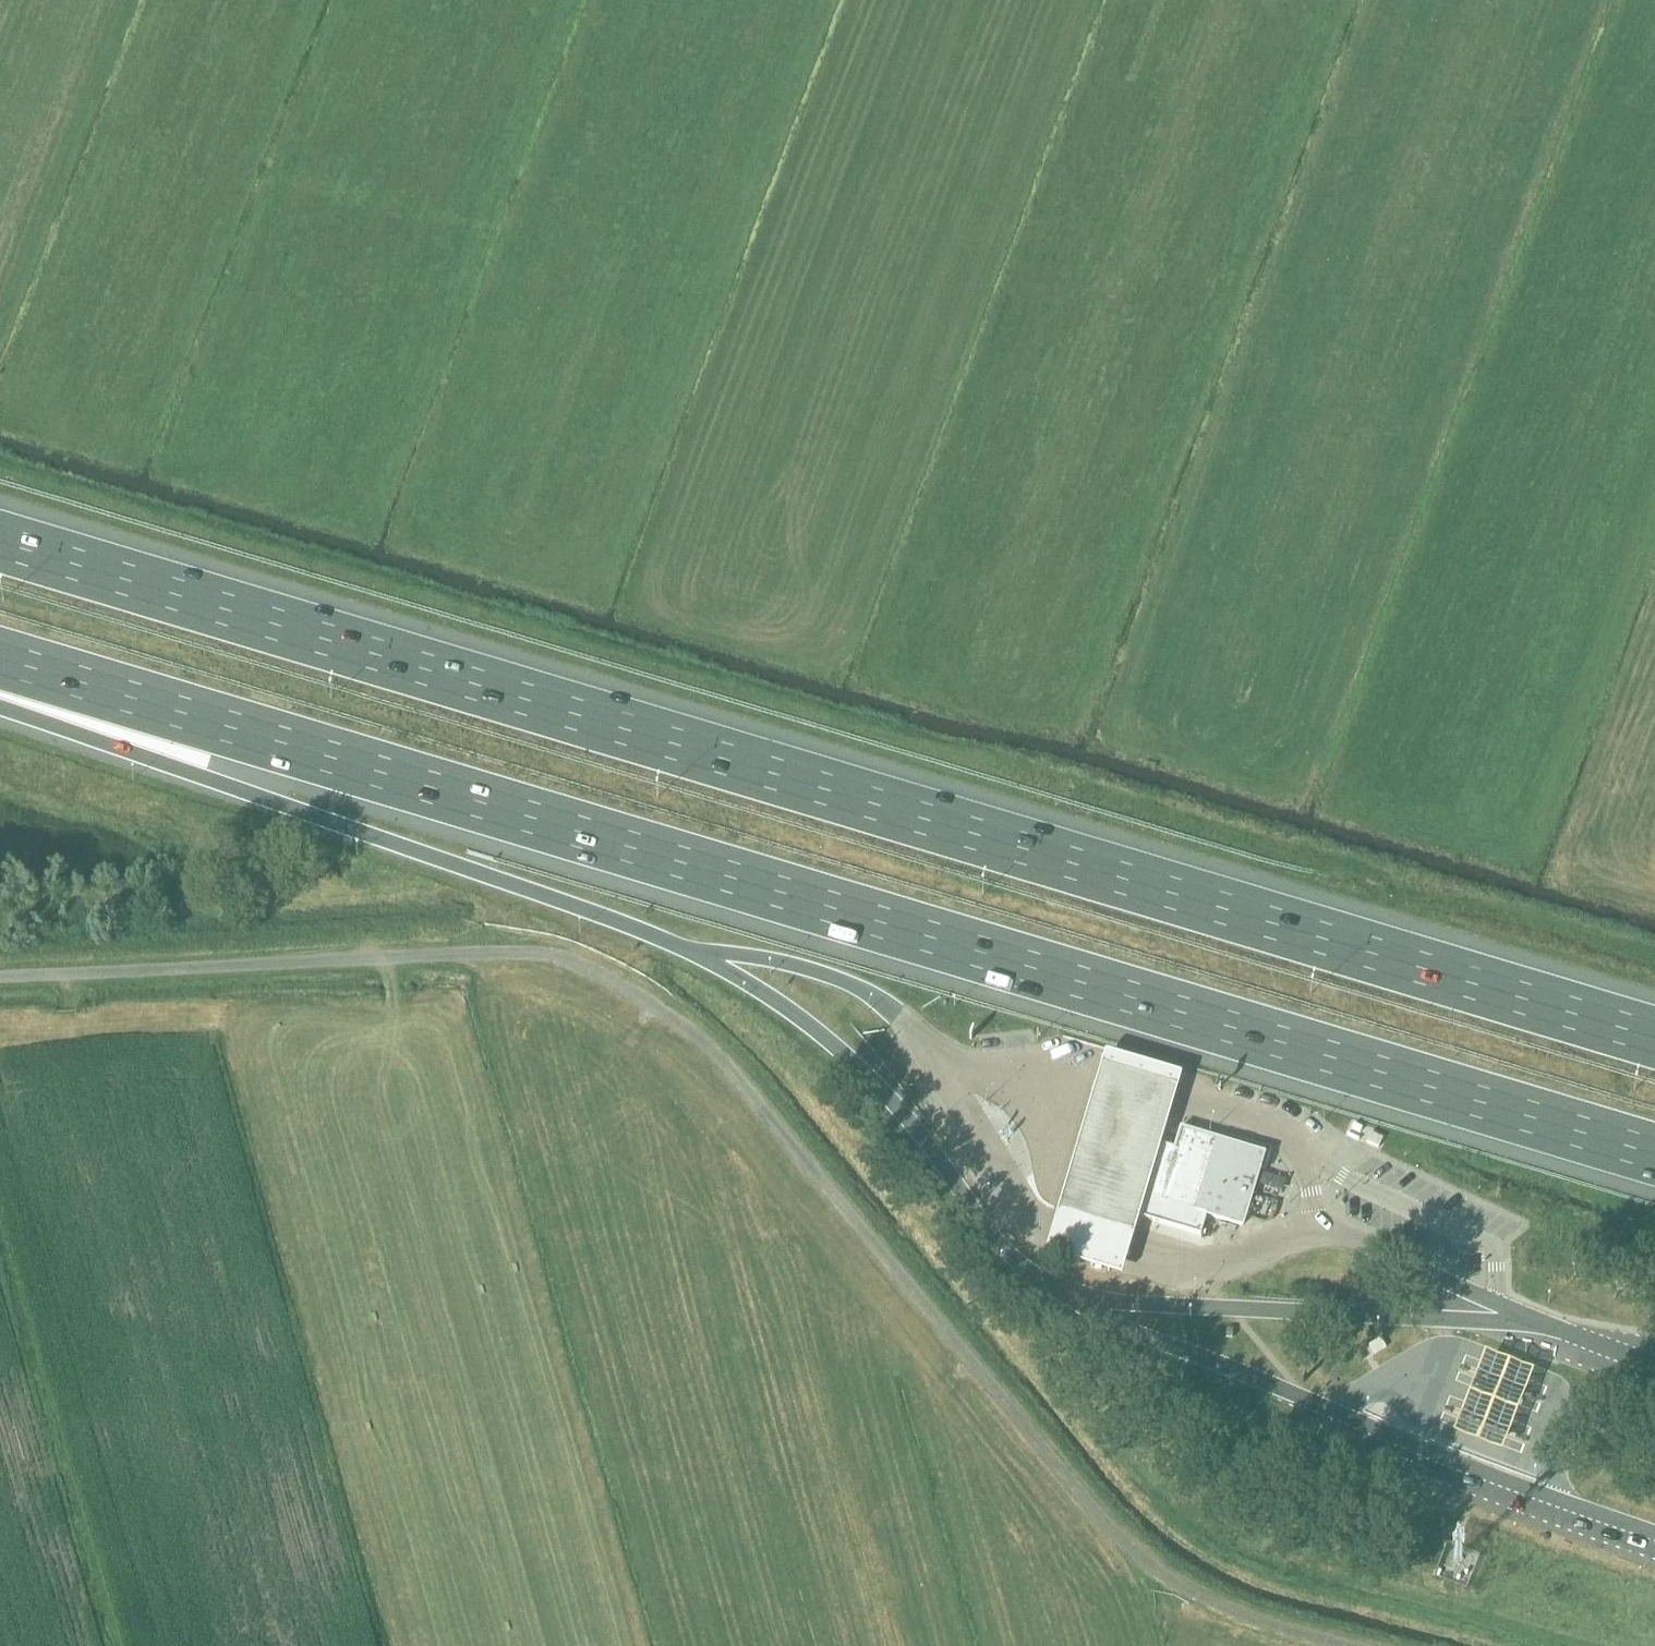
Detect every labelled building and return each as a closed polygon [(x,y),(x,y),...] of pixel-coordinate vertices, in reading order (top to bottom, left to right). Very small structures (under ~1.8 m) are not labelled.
[(1155,1142),(1161,1144),(1180,1081),(1182,1075),(1105,1052),(1046,1253),(1122,1275),(1146,1196),(1140,1194),(1155,1142)] [(1140,1194),(1146,1196),(1226,1220),(1242,1225),(1264,1153),(1218,1140),(1181,1129),(1175,1148),(1161,1144),(1155,1142),(1140,1194)] [(1532,1373),(1484,1355),(1452,1435),(1500,1454),(1532,1373)]
